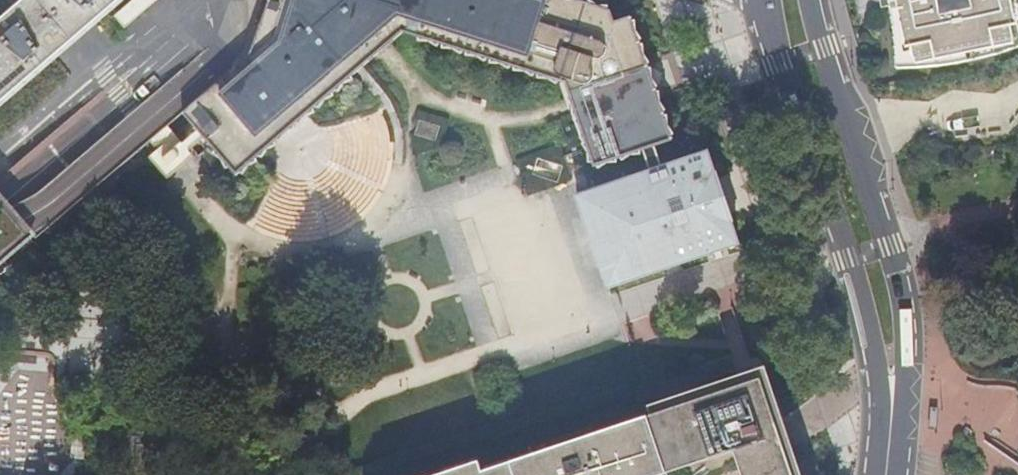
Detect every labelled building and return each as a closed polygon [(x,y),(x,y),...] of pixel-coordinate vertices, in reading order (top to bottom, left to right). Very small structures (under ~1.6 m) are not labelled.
[(82,35),(122,2),(124,0),(28,0),(0,24),(0,106),(82,35)] [(153,0),(133,0),(116,15),(125,25),(154,0),(153,0)] [(652,142),(669,136),(656,101),(641,58),(630,27),(615,33),(609,17),(557,0),(269,0),(249,50),(182,108),(234,168),(352,68),(348,63),(368,45),(371,48),(384,38),(387,35),(384,31),(395,22),(569,79),(575,95),(597,161),(641,146),(652,142)] [(891,12),(894,67),(941,66),(969,61),(999,53),(1017,47),(1017,0),(888,0),(891,12)] [(434,141),(439,127),(419,120),(414,135),(434,141)] [(652,142),(641,146),(649,170),(660,166),(652,142)] [(707,150),(660,166),(649,170),(594,188),(577,194),(592,238),(608,286),(739,243),(722,195),(707,150)] [(557,182),(563,166),(538,158),(532,174),(557,182)] [(0,194),(0,260),(26,238),(33,232),(10,206),(0,194)] [(764,362),(728,375),(645,405),(648,415),(668,473),(733,450),(741,474),(802,474),(789,436),(764,362)] [(668,473),(648,415),(594,434),(593,432),(539,451),(540,453),(484,472),(480,462),(442,474),(661,474),(668,473)]
